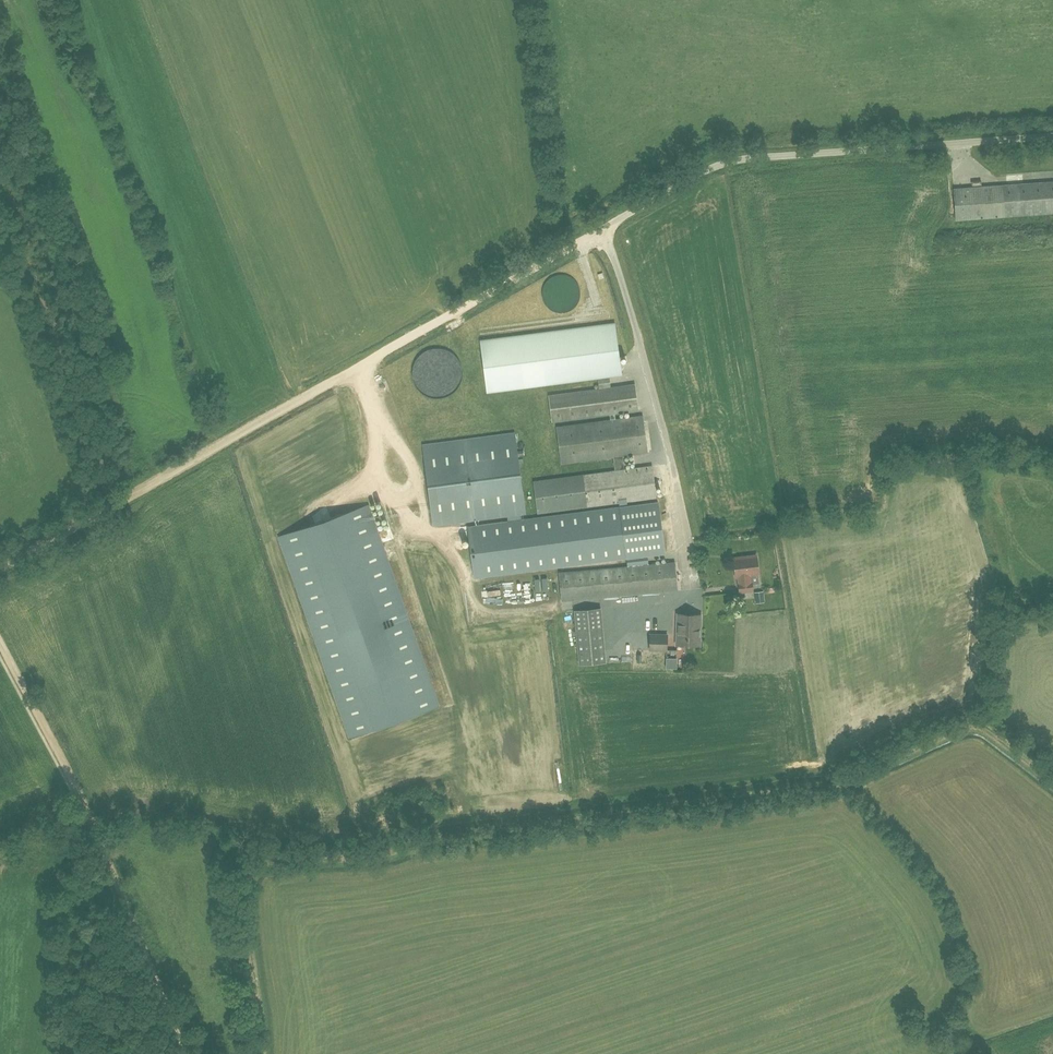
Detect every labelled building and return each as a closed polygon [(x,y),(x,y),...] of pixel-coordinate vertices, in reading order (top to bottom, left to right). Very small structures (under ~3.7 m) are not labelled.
[(954,186),(956,217),(1052,213),(1052,181),(954,186)] [(615,323),(481,340),(488,392),(598,378),(599,389),(548,396),(552,422),(609,415),(610,420),(556,427),(561,464),(613,457),(615,471),(577,476),(533,482),(537,514),(581,508),(619,502),(628,501),(656,497),(652,466),(625,470),(623,456),(648,452),(643,416),(629,418),(627,418),(615,419),(615,414),(639,411),(635,384),(611,388),(609,377),(622,375),(615,323)] [(453,384),(460,385),(462,360),(434,358),(434,364),(422,363),(420,391),(452,394),(453,384)] [(515,432),(423,445),(433,526),(507,516),(508,521),(467,526),(474,578),(626,558),(648,556),(665,553),(658,502),(628,506),(628,501),(619,502),(620,507),(522,520),(521,514),(526,513),(515,432)] [(349,738),(440,706),(369,505),(279,537),(349,738)] [(736,576),(738,576),(739,583),(738,583),(739,592),(753,590),(752,582),(751,582),(750,575),(759,574),(756,555),(734,558),(736,576)] [(627,566),(559,572),(561,602),(678,591),(675,562),(649,564),(648,556),(626,558),(627,566)] [(531,604),(537,603),(534,582),(527,584),(531,604)] [(758,592),(758,602),(766,602),(766,591),(758,592)] [(601,608),(574,611),(579,665),(606,663),(601,608)] [(700,646),(701,615),(678,614),(677,645),(700,646)] [(668,634),(650,634),(649,651),(667,651),(668,634)] [(669,669),(679,669),(679,658),(669,658),(669,669)]
